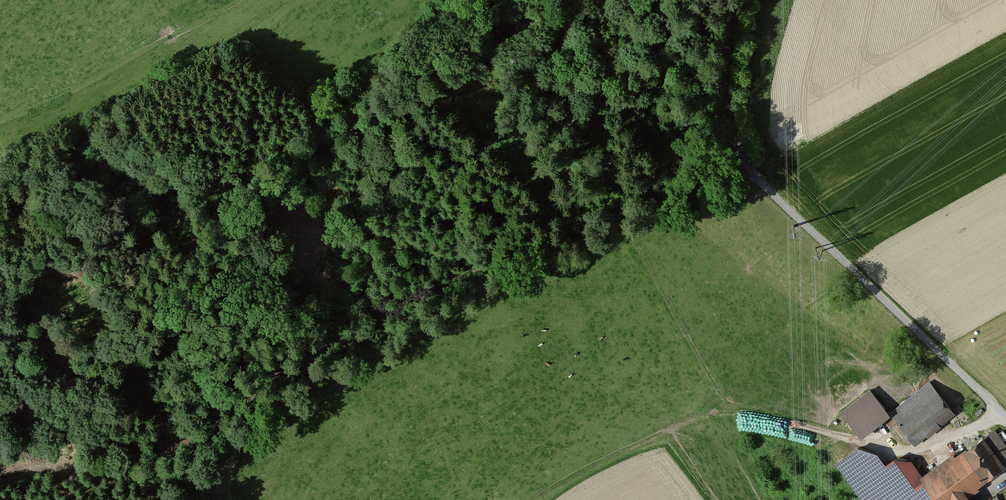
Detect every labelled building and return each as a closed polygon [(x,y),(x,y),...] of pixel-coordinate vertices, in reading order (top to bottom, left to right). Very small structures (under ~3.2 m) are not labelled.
[(954,416),(928,384),(889,414),(914,447),(954,416)] [(888,414),(869,391),(839,415),(858,438),(888,414)] [(910,461),(891,460),(882,466),(873,454),(856,449),(833,465),(859,499),(967,499),(966,499),(976,492),(975,489),(981,485),(979,482),(1005,463),(1005,450),(992,431),(959,455),(956,450),(921,476),(910,461)]
